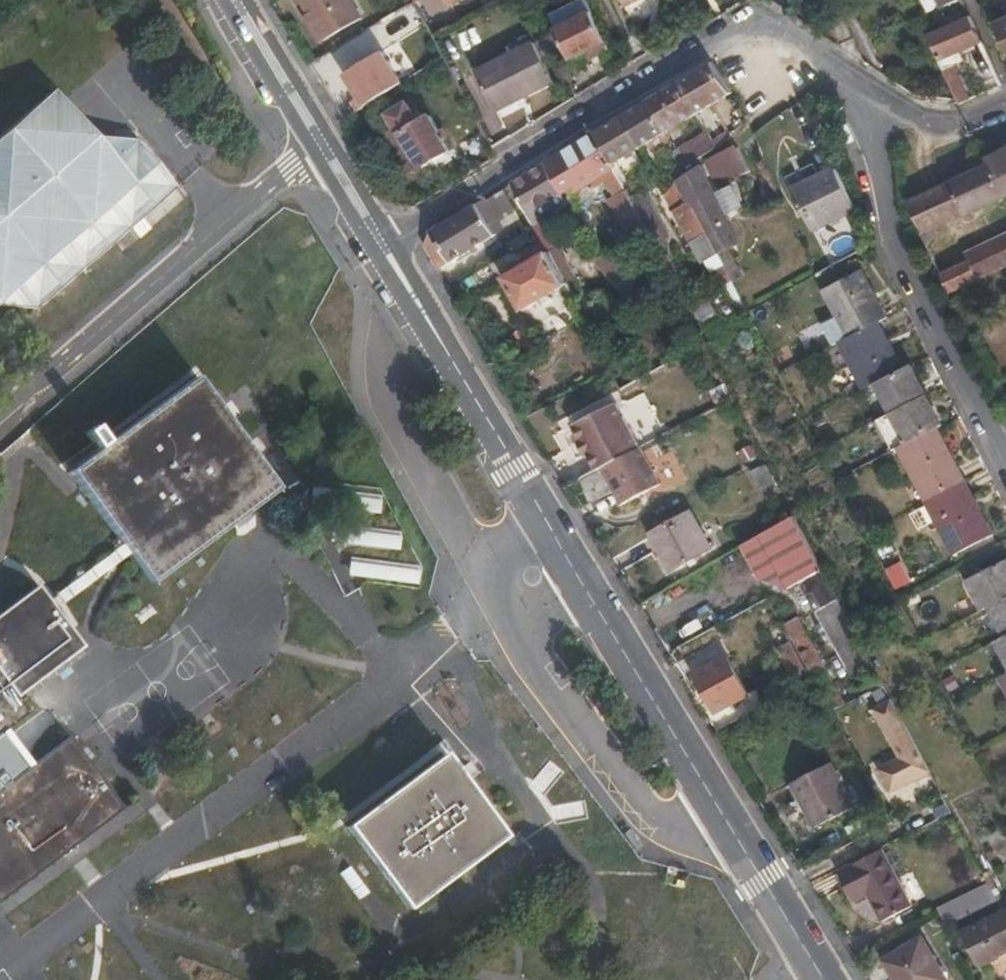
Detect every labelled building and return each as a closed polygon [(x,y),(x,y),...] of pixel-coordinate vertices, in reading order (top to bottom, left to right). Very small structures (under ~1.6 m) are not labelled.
[(325,40),(362,18),(352,0),(300,0),(308,14),(308,13),(325,40)] [(559,27),(593,10),(588,0),(582,0),(553,14),(559,27)] [(590,61),(612,50),(593,10),(559,27),(556,28),(572,61),(586,54),(590,61)] [(401,21),(395,12),(379,22),(384,32),(401,21)] [(319,43),(325,40),(308,13),(308,14),(304,16),(319,43)] [(928,34),(952,87),(962,82),(954,65),(965,61),(961,53),(983,43),(971,17),(939,30),(928,34)] [(926,28),(928,34),(939,30),(936,24),(934,25),(926,28)] [(535,42),(476,72),(496,112),(555,82),(535,42)] [(712,62),(648,101),(665,132),(666,131),(731,92),(712,62)] [(566,74),(569,80),(577,76),(574,69),(566,74)] [(952,87),(960,105),(970,100),(962,82),(952,87)] [(0,136),(0,306),(38,309),(178,187),(137,140),(93,137),(53,90),(0,136)] [(623,116),(621,117),(637,149),(665,132),(648,101),(623,116)] [(408,103),(390,114),(401,131),(424,169),(430,165),(433,169),(439,169),(444,166),(446,160),(443,157),(451,152),(440,134),(442,133),(430,114),(419,121),(408,103)] [(637,149),(621,117),(595,132),(612,164),(637,149)] [(612,164),(595,132),(554,157),(572,189),(574,193),(601,177),(615,169),(612,164)] [(690,140),(687,141),(697,159),(714,149),(704,132),(690,140)] [(687,141),(671,151),(678,171),(697,159),(687,141)] [(748,170),(736,146),(704,162),(716,184),(748,170)] [(908,200),(923,232),(920,233),(925,243),(937,238),(934,230),(966,216),(1005,197),(1005,149),(986,159),(988,164),(908,200)] [(572,189),(554,157),(545,162),(562,194),(572,189)] [(562,194),(545,162),(512,183),(549,252),(556,265),(566,260),(545,218),(568,206),(562,194)] [(700,165),(679,178),(718,254),(724,265),(727,271),(738,265),(729,246),(738,242),(725,215),(714,194),(700,165)] [(856,209),(835,167),(791,189),(812,231),(856,209)] [(632,200),(615,169),(601,177),(613,195),(616,193),(618,196),(616,197),(609,200),(630,241),(648,232),(632,200)] [(660,189),(674,175),(671,171),(656,184),(660,189)] [(678,180),(674,175),(660,189),(663,193),(667,191),(676,181),(676,180),(678,180)] [(679,178),(678,180),(676,180),(676,181),(667,191),(668,191),(666,193),(690,242),(701,262),(704,261),(718,254),(679,178)] [(732,185),(714,194),(725,215),(743,206),(732,185)] [(632,200),(648,232),(672,279),(678,275),(669,256),(667,250),(667,235),(644,192),(632,200)] [(490,225),(477,204),(431,232),(425,246),(432,258),(438,269),(488,239),(483,230),(490,225)] [(969,261),(977,281),(1005,267),(1005,236),(966,255),(969,261)] [(522,310),(566,284),(565,282),(556,265),(549,252),(504,277),(522,310)] [(592,261),(629,300),(638,296),(615,256),(613,257),(610,252),(592,261)] [(710,272),(724,265),(718,254),(704,261),(710,272)] [(575,277),(566,260),(556,265),(565,282),(575,277)] [(969,261),(940,274),(950,294),(977,281),(969,261)] [(824,289),(849,338),(878,322),(887,318),(862,270),(824,289)] [(693,310),(694,309),(678,275),(672,279),(689,313),(693,310)] [(740,312),(747,309),(732,281),(726,285),(740,312)] [(724,291),(711,299),(723,322),(738,315),(738,314),(724,291)] [(638,296),(629,300),(636,315),(648,307),(641,295),(638,296)] [(730,338),(710,300),(694,309),(693,310),(713,348),(730,338)] [(878,322),(849,338),(839,343),(864,390),(876,383),(902,369),(878,322)] [(634,382),(652,372),(645,359),(627,368),(634,382)] [(902,369),(876,383),(891,413),(927,395),(911,365),(902,369)] [(188,382),(66,474),(119,547),(125,556),(147,587),(273,492),(188,382)] [(927,395),(891,413),(907,443),(937,428),(942,425),(927,395)] [(617,405),(575,428),(583,443),(580,444),(586,456),(589,454),(598,470),(604,467),(640,447),(617,405)] [(937,428),(907,443),(899,447),(954,555),(993,536),(937,428)] [(750,445),(739,452),(745,462),(757,456),(750,445)] [(640,447),(604,467),(624,505),(661,485),(641,447),(640,447)] [(764,466),(752,472),(763,492),(775,486),(764,466)] [(312,486),(310,505),(379,514),(381,495),(312,486)] [(691,511),(651,533),(671,571),(712,548),(691,511)] [(800,582),(823,569),(816,556),(795,516),(742,546),(759,578),(788,589),(800,582)] [(332,522),(329,541),(399,550),(401,531),(332,522)] [(119,547),(48,601),(54,610),(125,556),(119,547)] [(351,556),(348,575),(417,584),(420,565),(351,556)] [(990,607),(1005,598),(1005,560),(967,580),(983,610),(990,607)] [(815,612),(839,599),(823,569),(800,582),(815,612)] [(28,712),(17,697),(24,691),(81,649),(83,647),(54,610),(48,601),(36,586),(0,613),(0,734),(28,712)] [(1005,637),(1005,598),(990,607),(1005,637)] [(874,666),(849,618),(839,599),(815,612),(853,678),(874,666)] [(832,711),(845,704),(844,701),(800,616),(785,623),(815,678),(832,711)] [(785,624),(769,633),(795,684),(811,675),(808,669),(785,624)] [(1005,659),(1005,637),(997,641),(1005,659)] [(81,649),(24,691),(29,697),(85,654),(81,649)] [(728,656),(694,674),(716,713),(749,695),(728,656)] [(891,699),(884,685),(873,689),(877,697),(875,698),(880,705),(891,699)] [(921,756),(891,699),(880,705),(873,708),(900,758),(879,769),(890,791),(929,771),(921,756)] [(2,788),(0,790),(0,901),(122,809),(69,738),(24,772),(0,739),(0,785),(2,788)] [(442,755),(346,827),(408,910),(505,837),(442,755)] [(831,763),(792,783),(816,827),(854,808),(831,763)] [(883,849),(838,871),(854,902),(871,894),(875,903),(873,904),(882,921),(912,906),(883,849)] [(987,871),(983,874),(988,883),(989,883),(992,889),(996,888),(987,871)] [(989,884),(937,908),(939,912),(947,925),(997,900),(989,884)] [(963,932),(980,966),(1005,953),(1005,911),(963,932)] [(885,961),(896,979),(948,979),(922,938),(885,961)]
